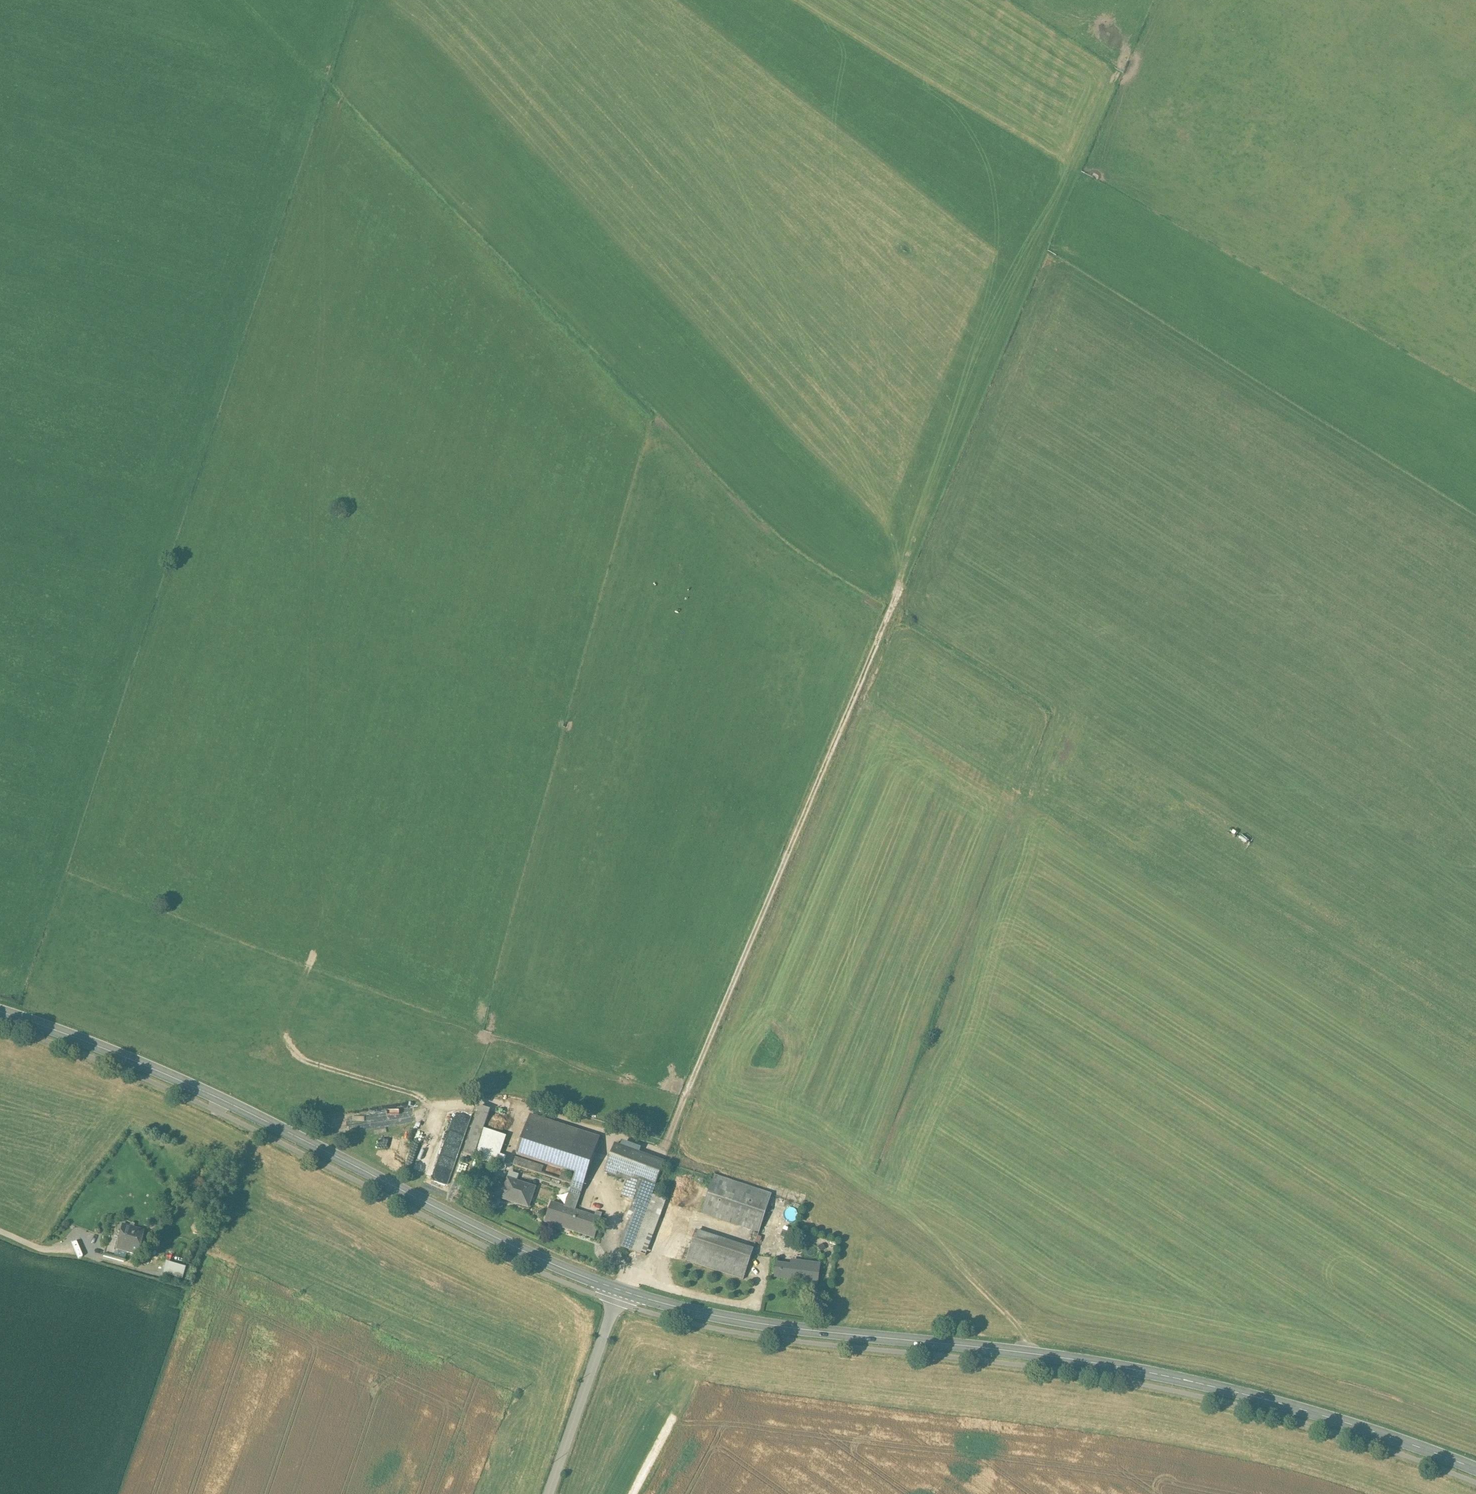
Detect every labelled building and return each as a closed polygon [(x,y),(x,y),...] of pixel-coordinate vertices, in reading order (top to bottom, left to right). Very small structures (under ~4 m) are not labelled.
[(479,1106),(464,1155),(475,1158),(478,1148),(490,1110),(479,1106)] [(600,1139),(530,1115),(516,1156),(576,1176),(575,1178),(572,1186),(571,1190),(582,1193),(597,1150),(600,1142),(600,1139)] [(373,1133),(372,1143),(385,1144),(386,1134),(373,1133)] [(387,1147),(404,1150),(406,1141),(389,1138),(387,1147)] [(373,1143),(371,1154),(381,1156),(384,1145),(373,1143)] [(664,1163),(615,1145),(605,1172),(628,1181),(623,1197),(634,1201),(639,1189),(653,1195),(664,1163)] [(478,1148),(475,1158),(497,1165),(500,1155),(478,1148)] [(416,1166),(418,1160),(411,1157),(408,1164),(416,1166)] [(575,1178),(515,1158),(513,1166),(572,1186),(575,1178)] [(537,1188),(510,1179),(508,1187),(501,1185),(497,1186),(496,1192),(497,1195),(504,1198),(504,1199),(531,1208),(537,1188)] [(754,1192),(713,1179),(702,1215),(749,1230),(758,1202),(761,1192),(755,1190),(754,1192)] [(653,1195),(639,1189),(634,1201),(630,1213),(632,1214),(620,1249),(631,1253),(652,1197),(653,1195)] [(582,1193),(571,1190),(565,1209),(576,1212),(582,1193)] [(771,1196),(761,1192),(758,1202),(768,1205),(771,1196)] [(652,1197),(631,1253),(646,1258),(666,1202),(652,1197)] [(768,1205),(758,1202),(749,1230),(759,1233),(768,1205)] [(565,1209),(553,1205),(546,1223),(595,1240),(601,1221),(576,1212),(565,1209)] [(144,1233),(122,1228),(116,1251),(138,1257),(144,1233)] [(743,1248),(696,1233),(687,1261),(734,1277),(743,1248)] [(754,1251),(743,1248),(734,1277),(745,1280),(754,1251)] [(161,1262),(159,1274),(179,1278),(182,1266),(161,1262)] [(820,1266),(791,1262),(790,1267),(776,1265),(775,1278),(794,1281),(794,1283),(817,1286),(820,1266)]
